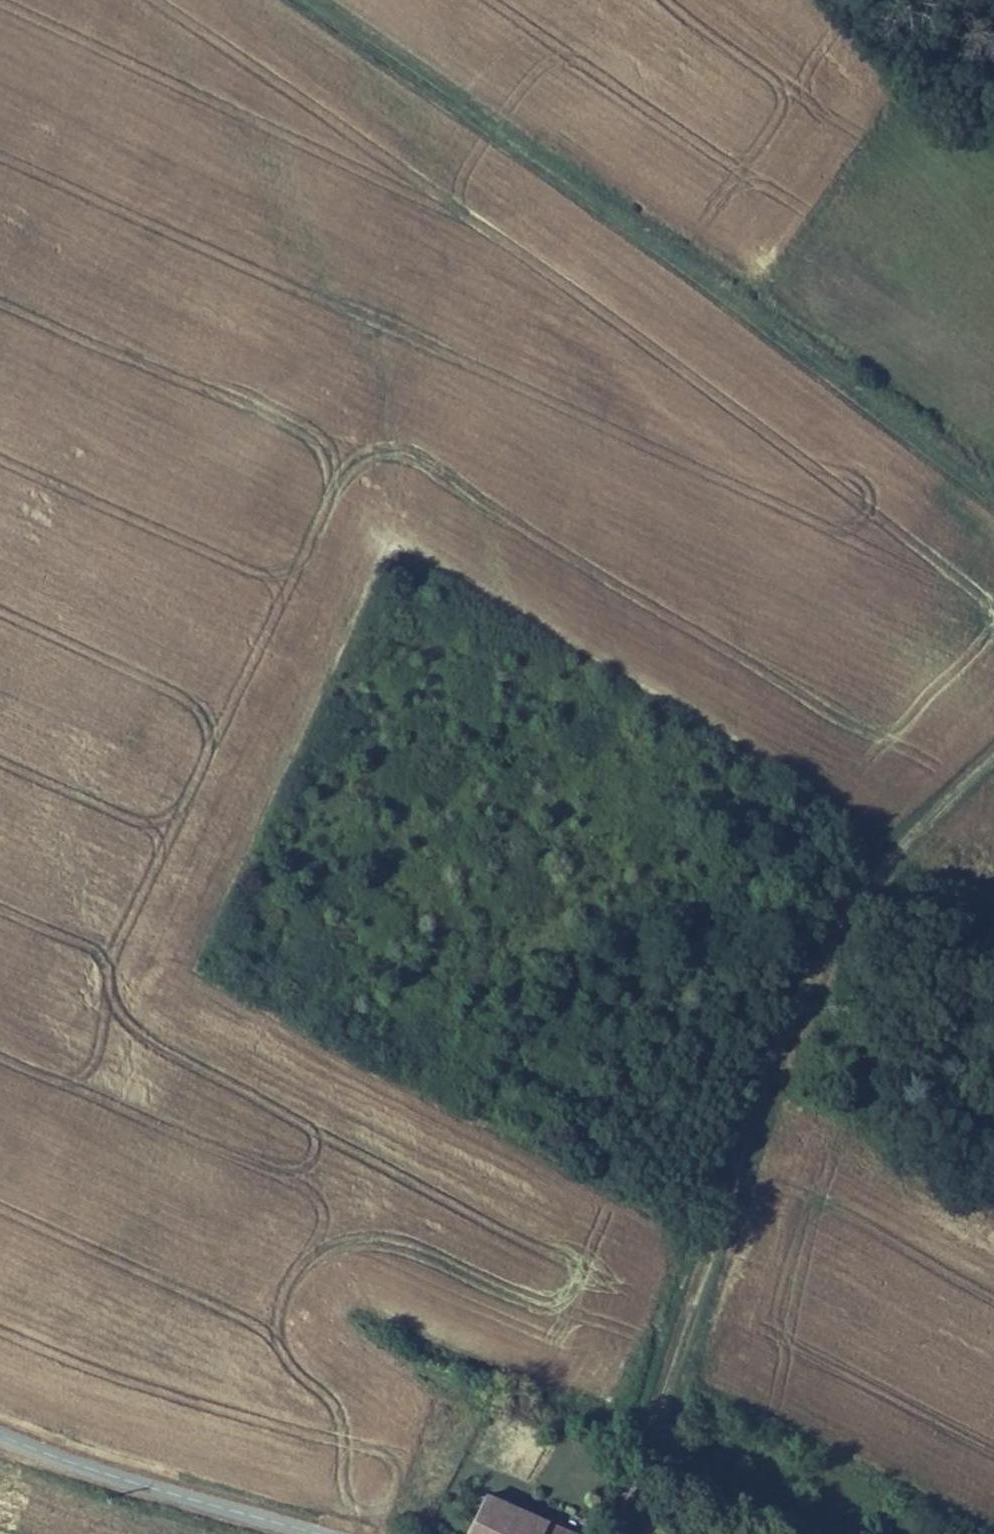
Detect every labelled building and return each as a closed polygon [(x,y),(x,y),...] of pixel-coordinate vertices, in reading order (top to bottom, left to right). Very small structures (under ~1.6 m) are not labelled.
[(522,1514),(477,1493),(459,1533),(513,1533),(522,1514)] [(522,1514),(513,1533),(566,1533),(522,1514)]
